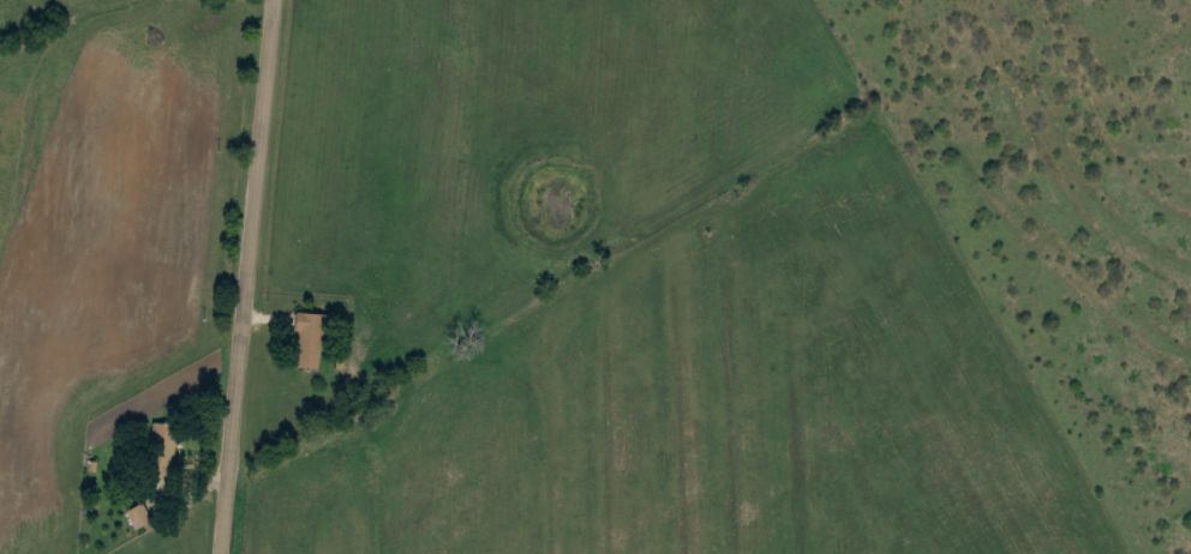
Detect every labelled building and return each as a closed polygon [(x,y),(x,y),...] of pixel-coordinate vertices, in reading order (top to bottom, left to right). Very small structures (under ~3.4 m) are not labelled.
[(326,342),(326,313),(294,312),(293,365),(320,366),(320,342),(326,342)] [(171,478),(175,424),(149,421),(145,476),(171,478)] [(135,527),(151,519),(141,501),(125,509),(135,527)]
